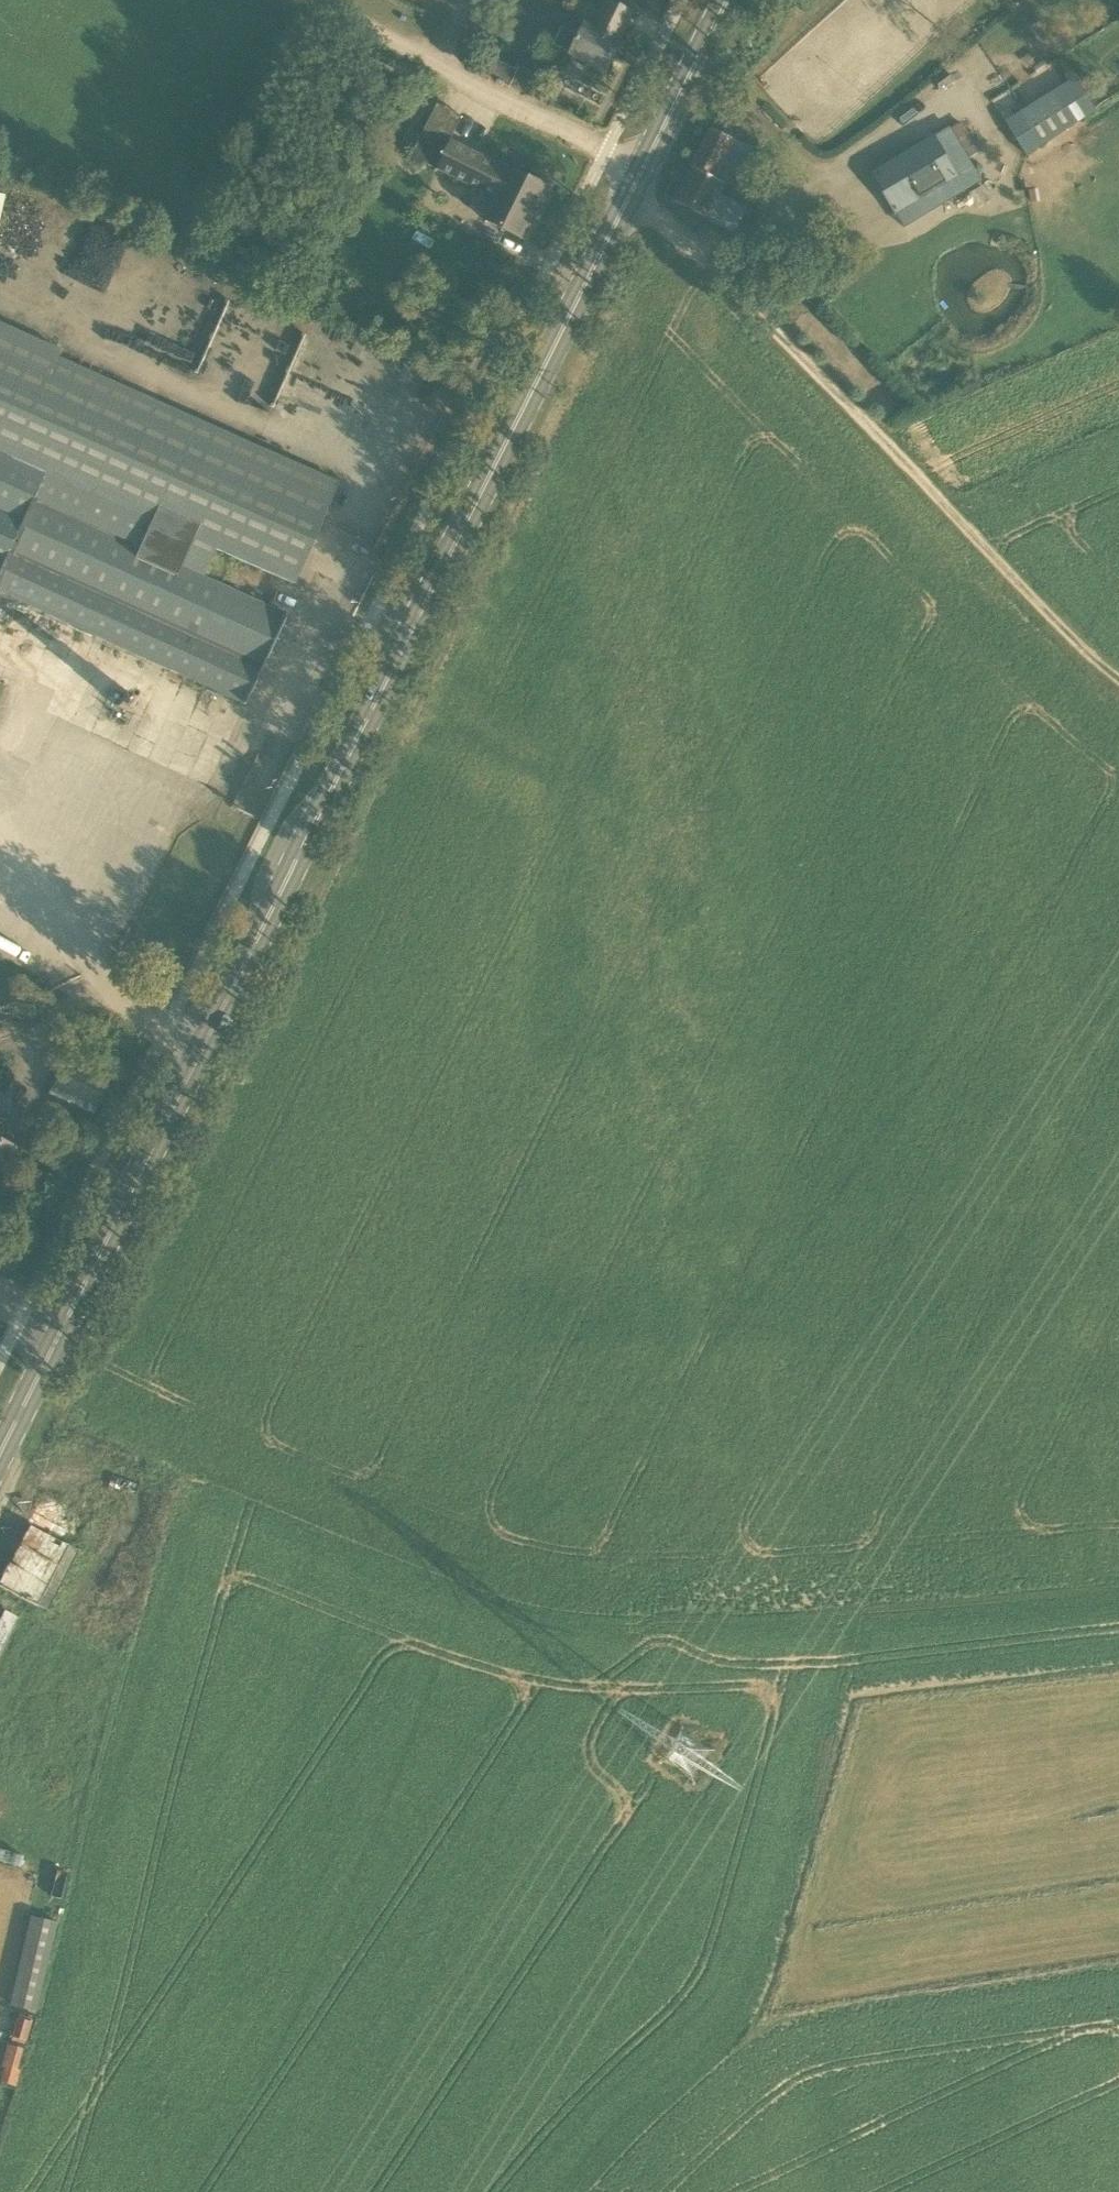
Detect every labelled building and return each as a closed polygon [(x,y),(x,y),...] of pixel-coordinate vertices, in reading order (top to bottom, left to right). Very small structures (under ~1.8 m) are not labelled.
[(619,41),(634,12),(611,1),(597,32),(586,26),(581,35),(563,26),(553,44),(608,72),(622,43),(619,41)] [(1005,119),(1026,151),(1074,121),(1053,88),(1005,119)] [(438,104),(424,132),(412,126),(402,146),(413,152),(411,158),(494,199),(484,220),(525,240),(551,188),(451,139),(463,116),(438,104)] [(950,125),(871,172),(904,227),(982,180),(950,125)] [(709,218),(727,183),(725,182),(732,168),(727,166),(740,142),(712,128),(675,201),(709,218)] [(338,483),(147,398),(56,358),(60,350),(0,324),(0,452),(91,493),(150,520),(213,548),(294,584),(338,483)] [(213,548),(150,520),(138,547),(79,520),(91,493),(0,452),(0,591),(13,597),(154,662),(244,704),(286,614),(201,575),(213,548)] [(116,919),(131,925),(154,870),(140,864),(116,919)] [(94,1110),(103,1081),(81,1074),(79,1080),(69,1077),(70,1074),(55,1069),(48,1090),(79,1100),(78,1105),(94,1110)] [(15,1148),(0,1140),(0,1178),(15,1148)] [(0,1579),(0,1587),(37,1606),(37,1605),(48,1610),(79,1550),(64,1542),(30,1525),(10,1562),(9,1562),(0,1579)] [(15,1617),(0,1609),(0,1648),(15,1617)] [(50,1918),(22,1914),(10,2005),(38,2008),(50,1918)] [(33,2021),(18,2017),(13,2037),(28,2041),(33,2021)] [(23,2047),(7,2042),(0,2068),(0,2081),(16,2085),(20,2069),(17,2068),(23,2047)]
